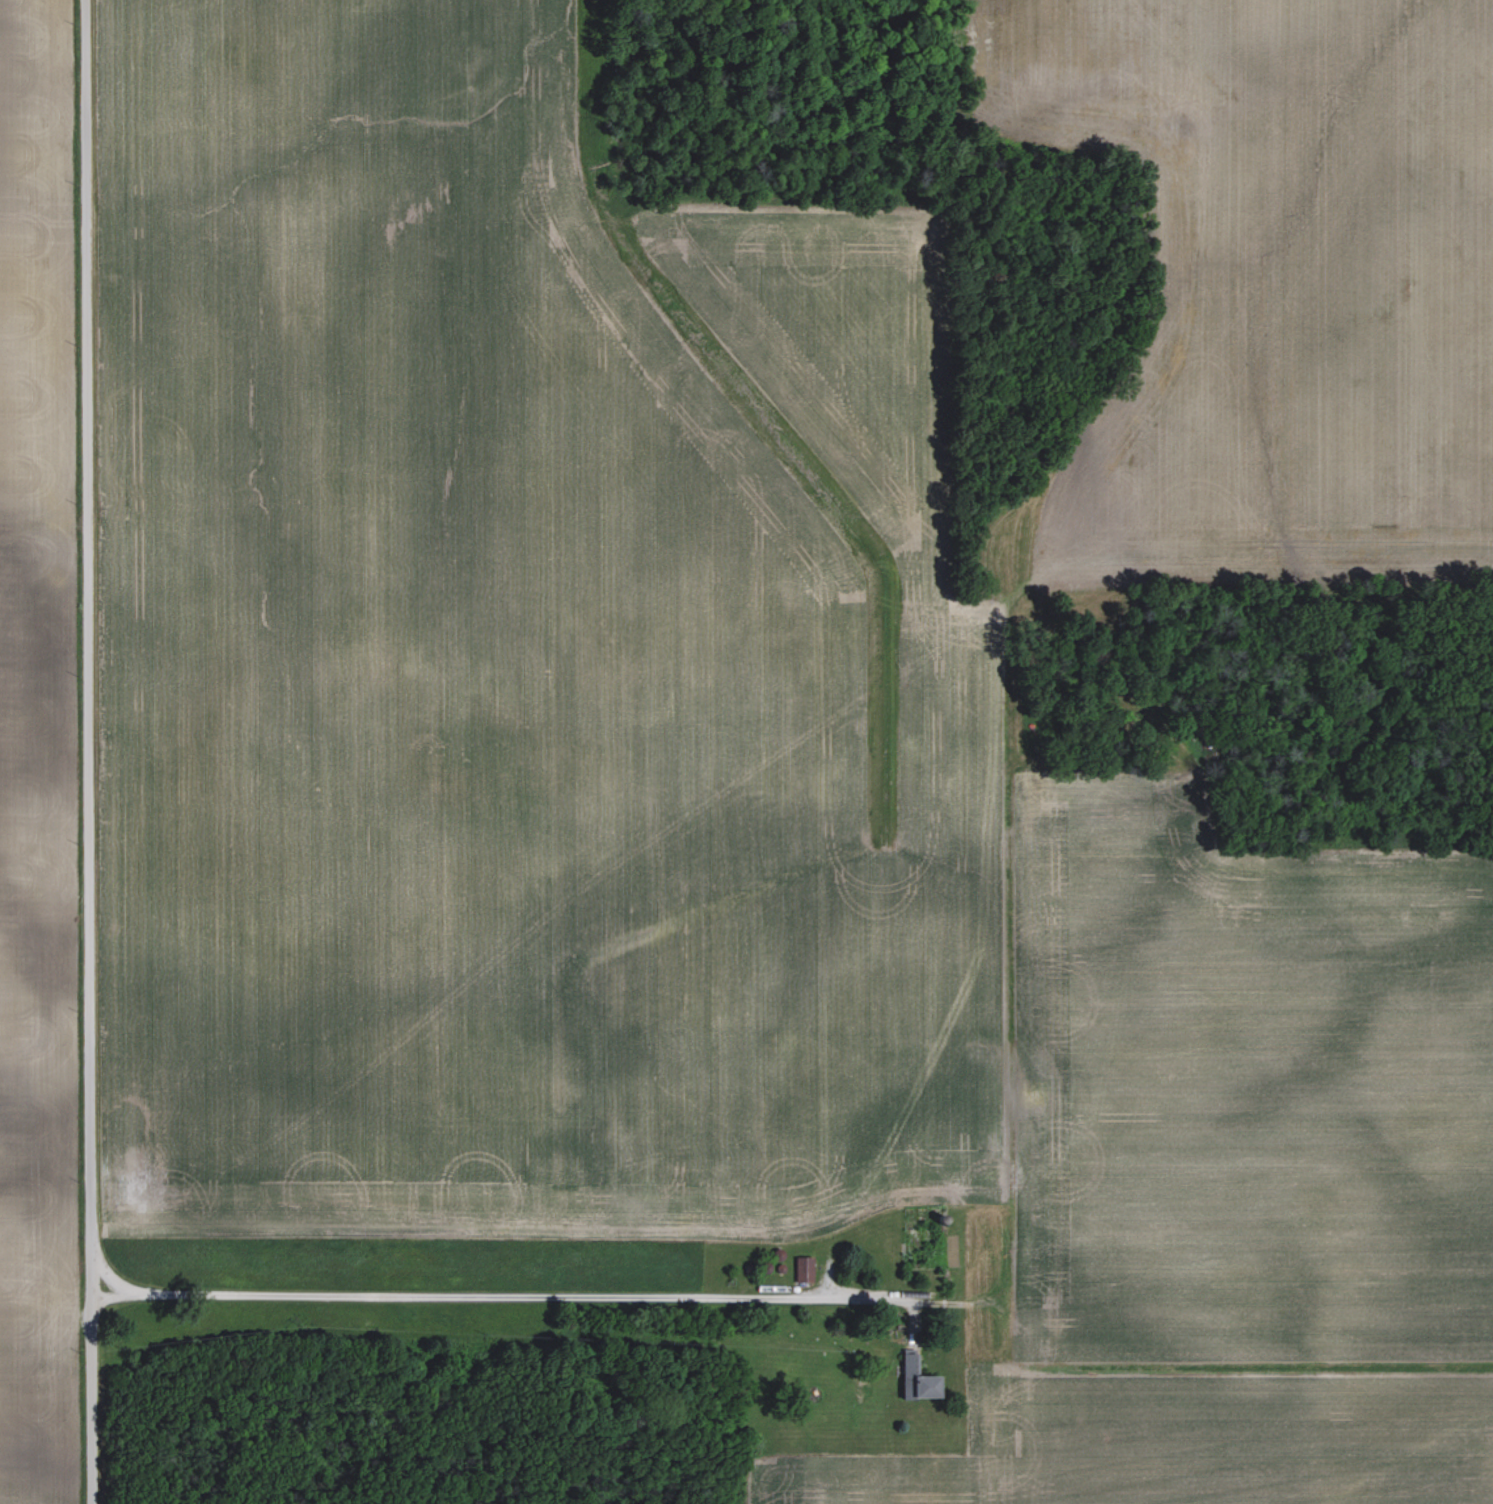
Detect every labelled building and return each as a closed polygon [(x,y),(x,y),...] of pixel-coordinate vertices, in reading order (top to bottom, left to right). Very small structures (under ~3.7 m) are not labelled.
[(795,1280),(811,1280),(812,1256),(795,1255),(795,1280)] [(902,1348),(903,1397),(941,1397),(940,1374),(917,1375),(916,1348),(902,1348)]
